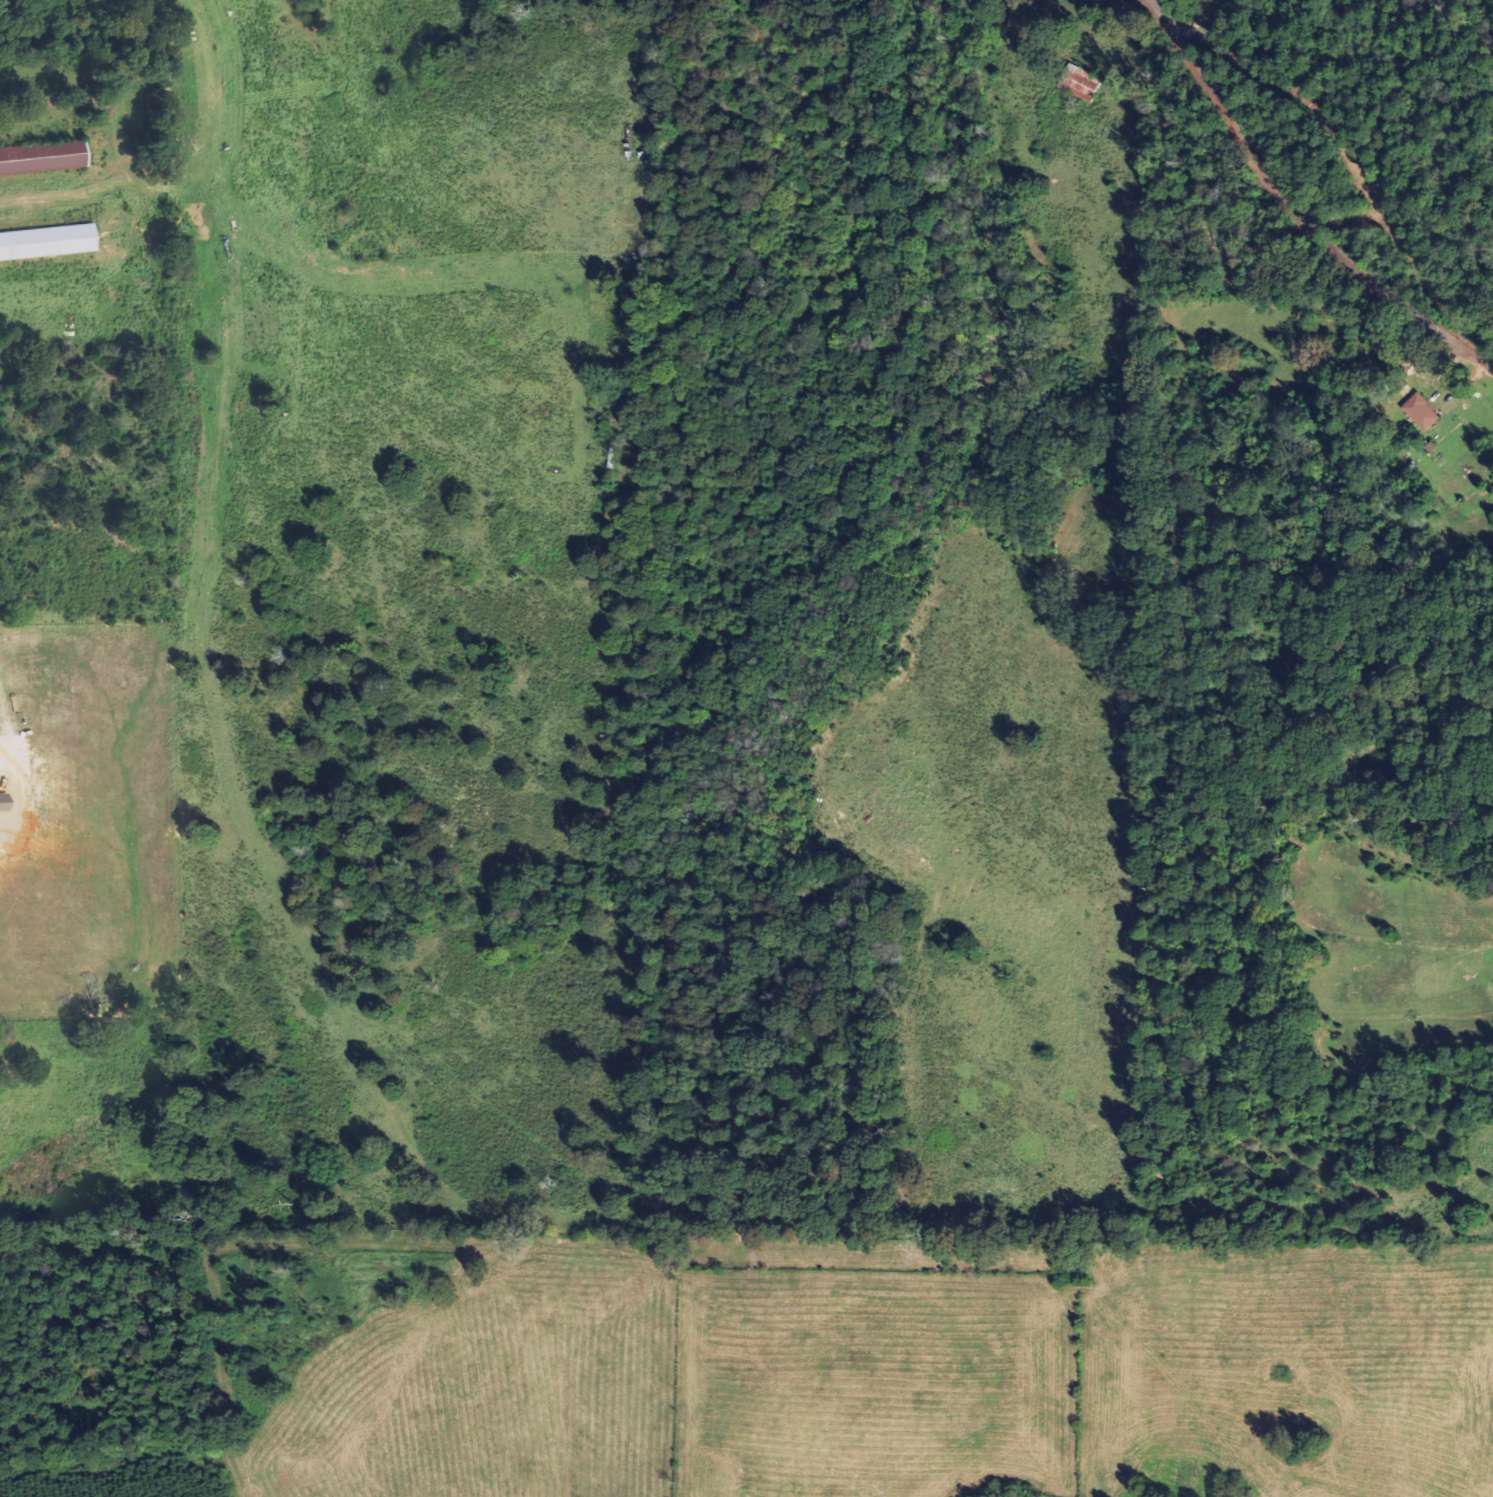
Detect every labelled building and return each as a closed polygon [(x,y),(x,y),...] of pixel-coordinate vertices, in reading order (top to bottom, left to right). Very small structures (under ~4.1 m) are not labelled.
[(1065,87),(1097,104),(1108,85),(1075,68),(1065,87)] [(101,253),(99,225),(0,234),(0,262),(101,253)] [(1408,408),(1431,432),(1447,417),(1424,392),(1408,408)]
